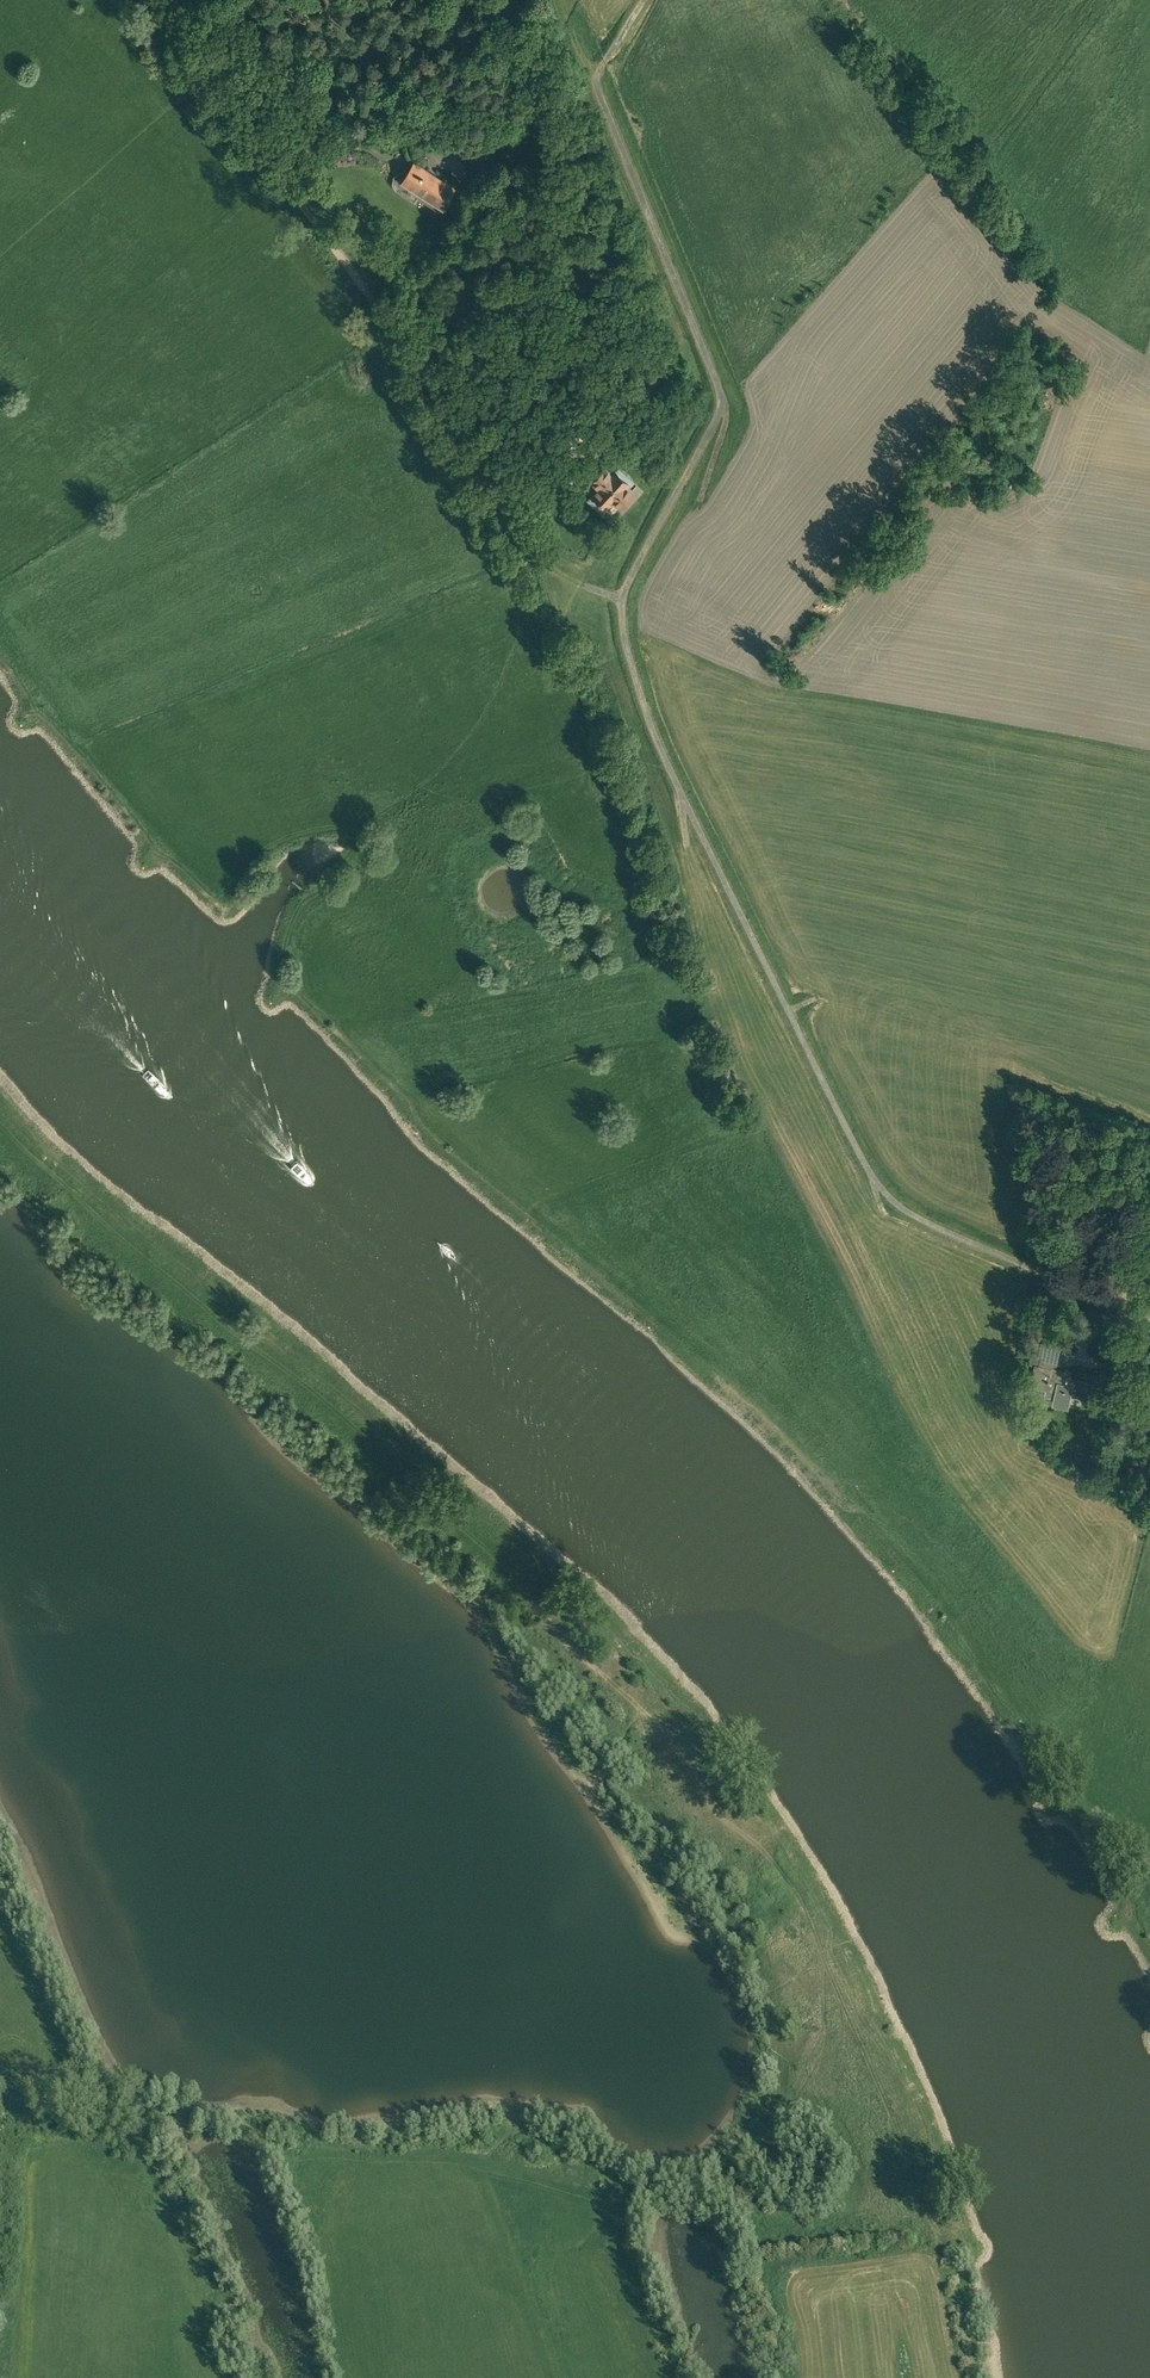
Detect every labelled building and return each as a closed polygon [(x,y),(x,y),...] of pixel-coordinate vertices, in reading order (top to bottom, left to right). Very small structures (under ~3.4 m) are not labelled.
[(409,187),(443,208),(455,188),(415,162),(407,174),(400,173),(395,177),(393,184),(397,189),(404,191),(409,187)] [(478,173),(496,187),(501,180),(483,166),(478,173)] [(605,414),(610,421),(622,412),(621,411),(626,407),(622,402),(605,414)] [(586,499),(601,512),(613,501),(617,506),(632,492),(626,486),(632,480),(617,464),(611,470),(606,465),(590,480),(596,487),(586,499)] [(1052,1404),(1068,1408),(1071,1396),(1083,1399),(1083,1400),(1095,1403),(1098,1390),(1087,1388),(1088,1381),(1070,1377),(1072,1370),(1065,1368),(1064,1371),(1056,1369),(1058,1360),(1044,1356),(1047,1343),(1041,1342),(1032,1340),(1028,1353),(1031,1354),(1029,1364),(1038,1366),(1037,1369),(1035,1368),(1033,1378),(1039,1379),(1037,1388),(1045,1390),(1044,1396),(1053,1398),(1052,1404)]
